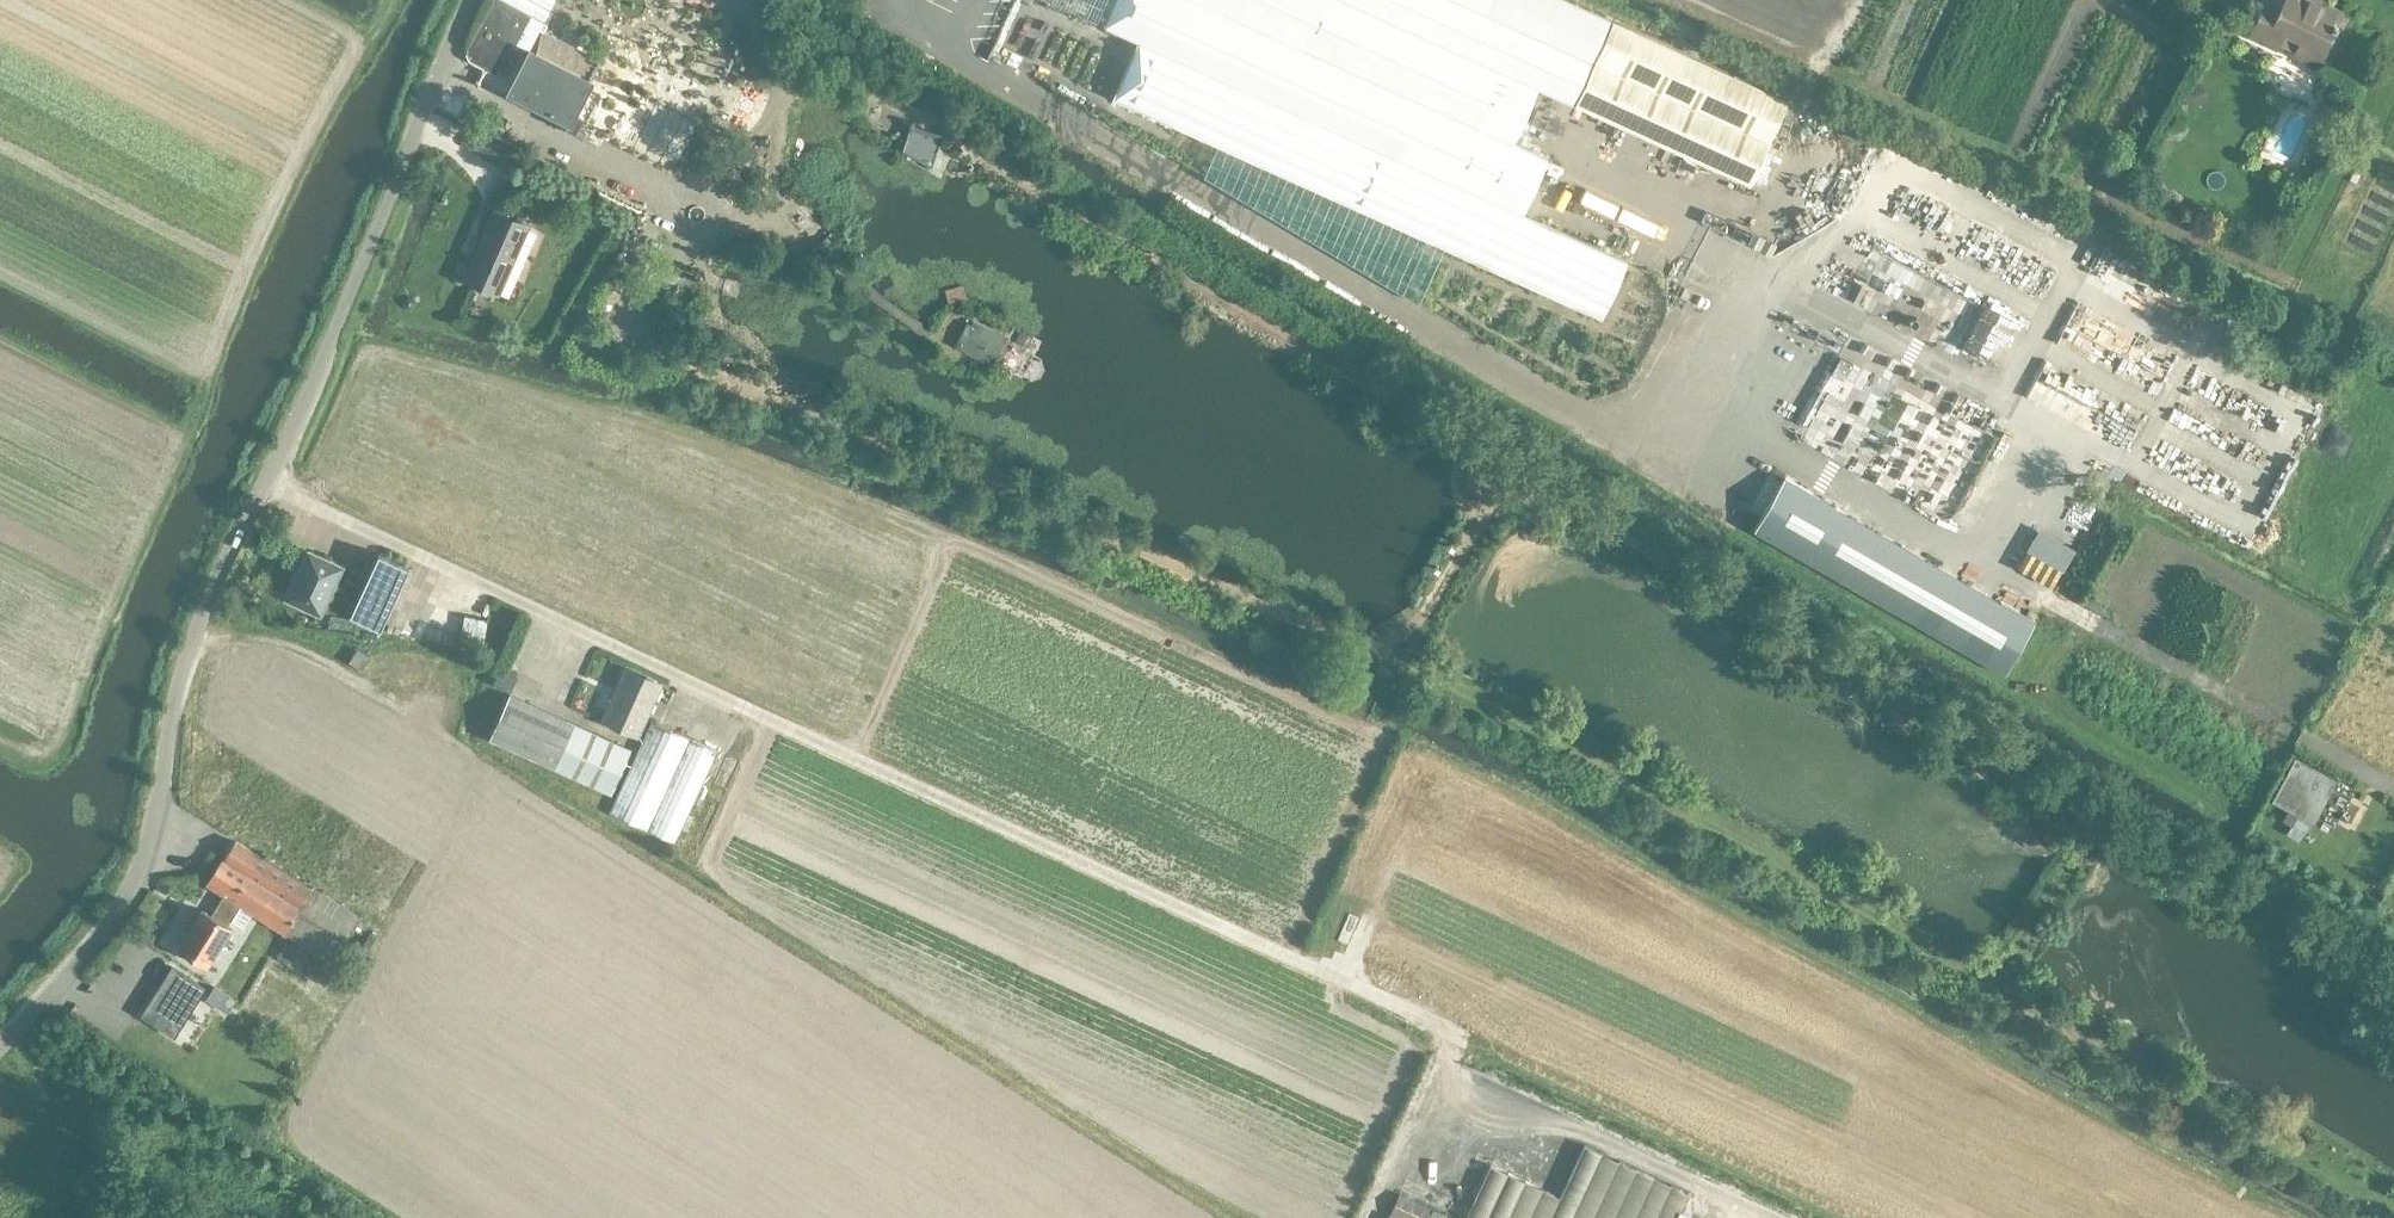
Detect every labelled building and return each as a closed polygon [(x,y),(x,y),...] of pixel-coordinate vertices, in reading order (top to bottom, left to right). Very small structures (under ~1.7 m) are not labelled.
[(479,26),(521,48),(533,14),(534,15),(541,0),(494,0),(479,26)] [(1138,42),(1113,95),(1605,318),(1629,259),(1528,213),(1554,158),(1518,140),(1539,88),(1752,186),(1792,100),(1645,34),(1570,0),(1041,0),(1138,42)] [(2296,49),(2295,52),(2315,62),(2322,46),(2337,15),(2318,6),(2319,3),(2312,0),(2286,0),(2281,10),(2267,3),(2252,34),(2276,46),(2278,41),(2296,49)] [(530,48),(508,91),(570,122),(567,128),(581,136),(585,129),(578,125),(582,117),(575,114),(592,80),(590,79),(600,60),(541,30),(532,49),(530,48)] [(909,124),(904,141),(920,145),(924,128),(909,124)] [(2312,139),(2301,161),(2316,168),(2327,146),(2312,139)] [(1619,201),(1615,209),(1638,220),(1642,211),(1619,201)] [(498,293),(528,224),(532,216),(515,208),(511,216),(496,209),(466,278),(498,293)] [(1976,353),(1999,311),(1987,304),(1970,335),(1964,347),(1976,353)] [(982,356),(995,331),(972,318),(969,322),(966,320),(954,342),(982,356)] [(1835,353),(1803,422),(1819,429),(1816,436),(1838,446),(1857,404),(1853,402),(1868,369),(1835,353)] [(1464,492),(1481,495),(1485,478),(1467,475),(1464,492)] [(2034,620),(1836,506),(1785,476),(1754,530),(2003,673),(2034,620)] [(309,549),(288,595),(320,610),(342,564),(309,549)] [(2053,580),(2060,563),(2027,549),(2019,565),(2053,580)] [(350,613),(381,628),(410,566),(379,552),(350,613)] [(349,661),(361,668),(369,655),(357,648),(349,661)] [(601,720),(640,737),(664,682),(626,665),(601,720)] [(508,694),(488,737),(609,793),(629,749),(508,694)] [(650,720),(608,812),(674,843),(716,750),(650,720)] [(2275,798),(2318,819),(2341,775),(2298,753),(2275,798)] [(224,856),(207,883),(225,894),(215,911),(231,920),(241,904),(333,962),(361,919),(262,856),(235,837),(224,856)] [(231,920),(215,911),(213,913),(203,907),(178,946),(208,965),(233,925),(229,923),(231,920)] [(308,951),(289,940),(281,952),(300,963),(308,951)] [(201,986),(167,964),(135,1014),(170,1037),(201,986)] [(225,993),(215,986),(207,998),(217,1005),(225,993)] [(1467,1217),(1677,1217),(1689,1193),(1585,1145),(1561,1197),(1492,1164),(1467,1217)] [(1399,1193),(1388,1217),(1397,1217),(1398,1217),(1454,1217),(1399,1193)]
